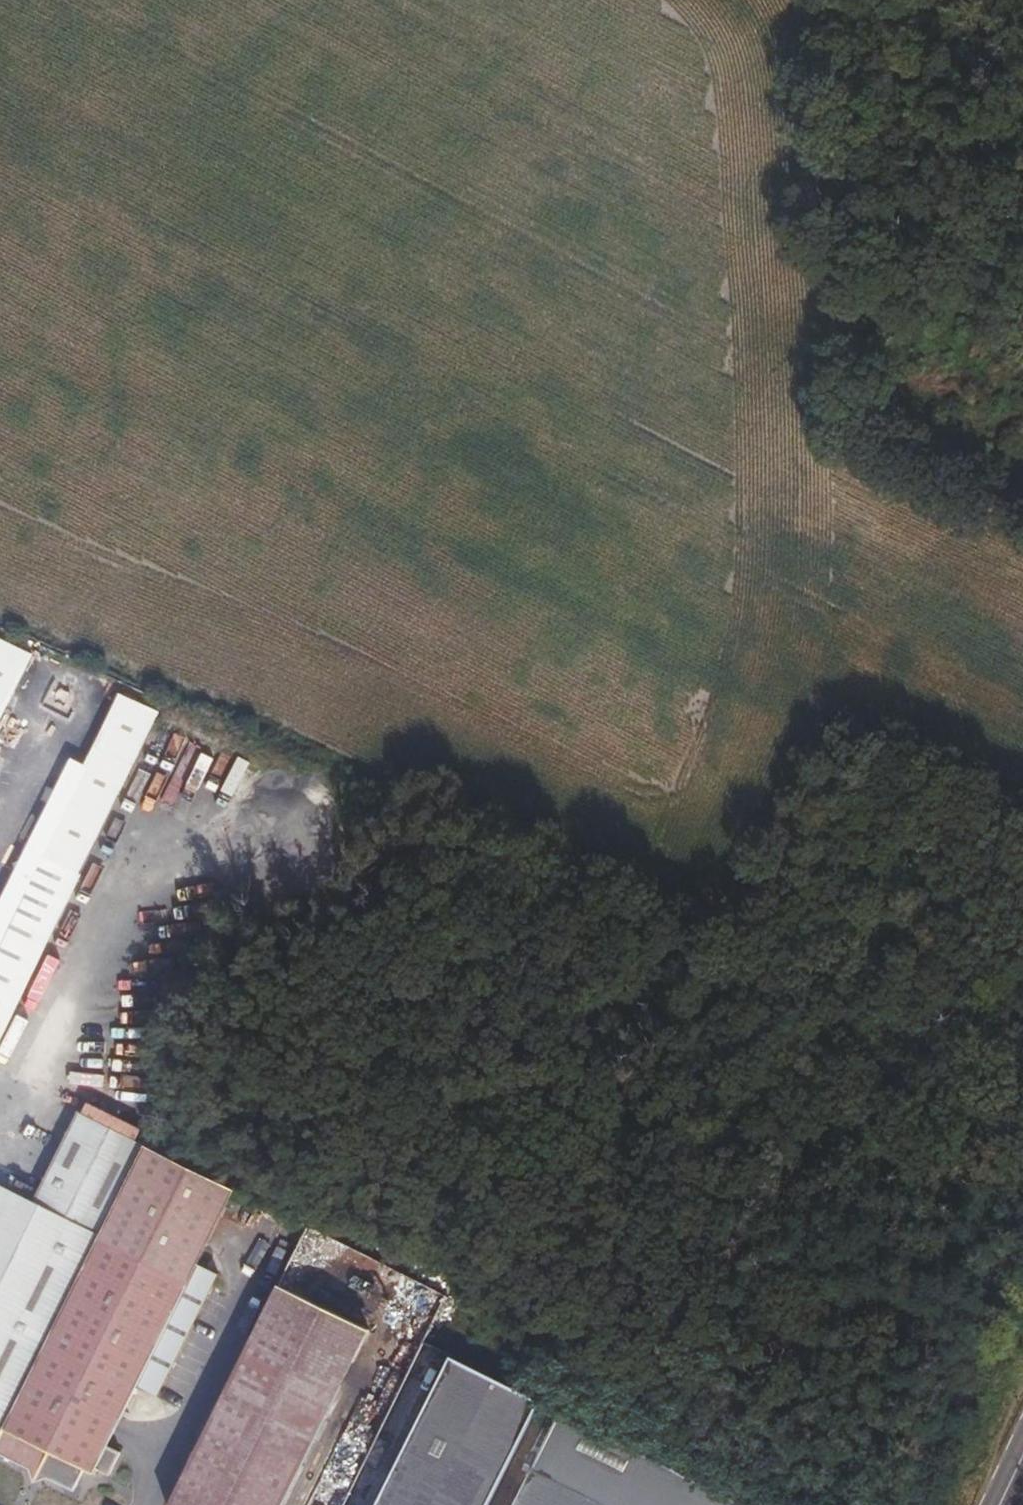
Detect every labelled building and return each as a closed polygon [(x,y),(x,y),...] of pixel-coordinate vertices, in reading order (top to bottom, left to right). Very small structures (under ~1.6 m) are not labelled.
[(151,1134),(83,1100),(37,1186),(0,1168),(0,1434),(151,1134)] [(151,1134),(0,1434),(0,1443),(79,1481),(90,1458),(101,1464),(103,1459),(112,1464),(125,1438),(113,1431),(142,1377),(161,1387),(226,1265),(206,1254),(243,1182),(151,1134)] [(284,1280),(172,1504),(174,1504),(292,1504),(379,1331),(284,1280)] [(460,1358),(387,1504),(494,1504),(545,1399),(460,1358)] [(560,1418),(518,1504),(739,1504),(560,1418)]
